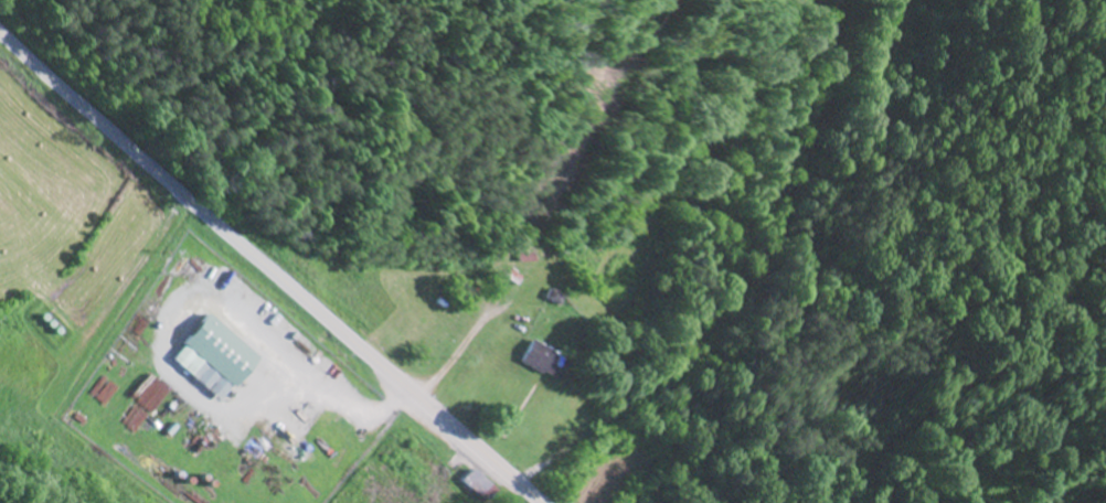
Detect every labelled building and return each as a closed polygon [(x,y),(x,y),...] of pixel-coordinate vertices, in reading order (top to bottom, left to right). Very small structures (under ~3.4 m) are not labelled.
[(176,359),(228,403),(267,357),(215,314),(176,359)] [(575,361),(536,341),(526,362),(564,382),(575,361)]
